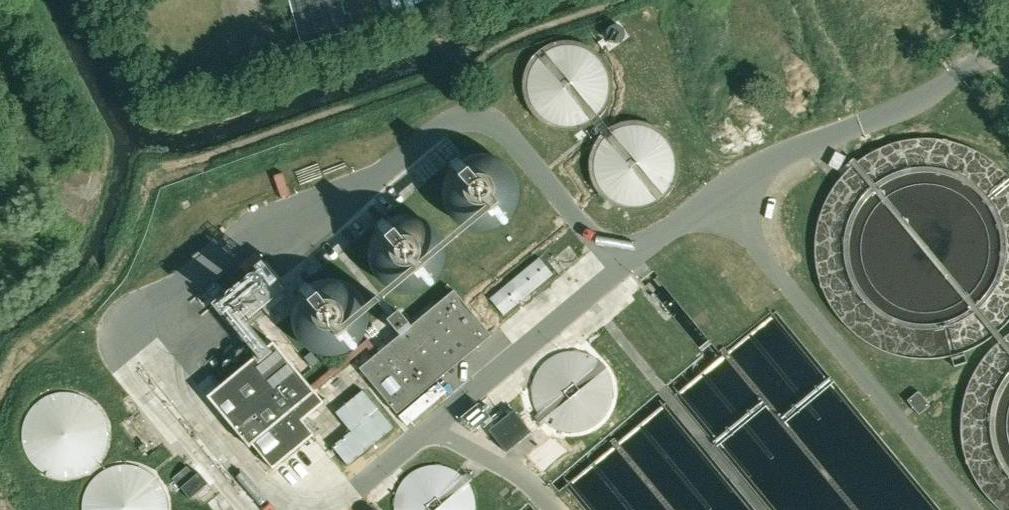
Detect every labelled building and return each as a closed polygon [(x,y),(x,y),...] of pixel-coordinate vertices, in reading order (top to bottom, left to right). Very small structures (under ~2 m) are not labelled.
[(301,45),(350,32),(342,0),(290,0),(301,45)] [(525,84),(526,96),(531,109),(539,119),(551,126),(564,129),(577,129),(589,124),(600,114),(607,102),(610,88),(608,74),(602,61),(592,52),(580,46),(567,44),(555,46),(543,51),(534,60),(527,71),(525,84)] [(589,163),(590,176),(595,188),(604,198),(615,205),(628,209),(641,208),(654,203),(665,193),(672,181),(675,167),(673,153),(666,141),(656,131),(644,125),(632,123),(619,125),(608,131),(598,139),(592,150),(589,163)] [(483,220),(495,217),(502,211),(508,203),(510,193),(509,184),(505,175),(496,167),(486,164),(474,165),(464,170),(457,179),(454,190),(456,202),(462,211),(472,218),(483,220)] [(409,281),(420,278),(428,273),(434,265),(436,255),(435,246),(431,237),(422,229),(411,226),(400,227),(390,232),(383,241),(380,252),(382,263),(388,273),(398,279),(409,281)] [(487,295),(504,315),(554,273),(537,253),(487,295)] [(332,345),(343,342),(351,336),(356,328),(358,318),(357,309),(353,300),(345,292),(334,289),(322,290),(312,295),(305,304),(302,315),(304,327),(311,336),(320,343),(332,345)] [(400,335),(380,352),(360,369),(397,413),(492,335),(454,290),(412,325),(402,314),(391,323),(400,335)] [(323,400),(316,392),(275,342),(208,397),(250,447),(253,445),(272,468),(312,435),(300,420),(323,400)] [(333,446),(348,464),(394,426),(364,389),(336,412),(352,431),(333,446)] [(22,432),(23,444),(28,457),(37,467),(48,474),(61,477),(75,476),(87,471),(98,462),(105,450),(108,436),(106,422),(99,409),(89,399),(78,394),(65,392),(52,394),(41,399),(31,408),(25,419),(22,432)] [(907,401),(919,415),(930,406),(918,392),(907,401)] [(490,431),(507,452),(532,432),(515,411),(490,431)] [(81,509),(166,509),(167,507),(165,493),(158,481),(148,471),(136,465),(124,463),(111,465),(99,471),(90,479),(84,490),(81,503),(81,509)] [(174,477),(181,486),(195,475),(188,466),(174,477)] [(199,472),(195,475),(181,486),(190,497),(208,483),(199,472)]
